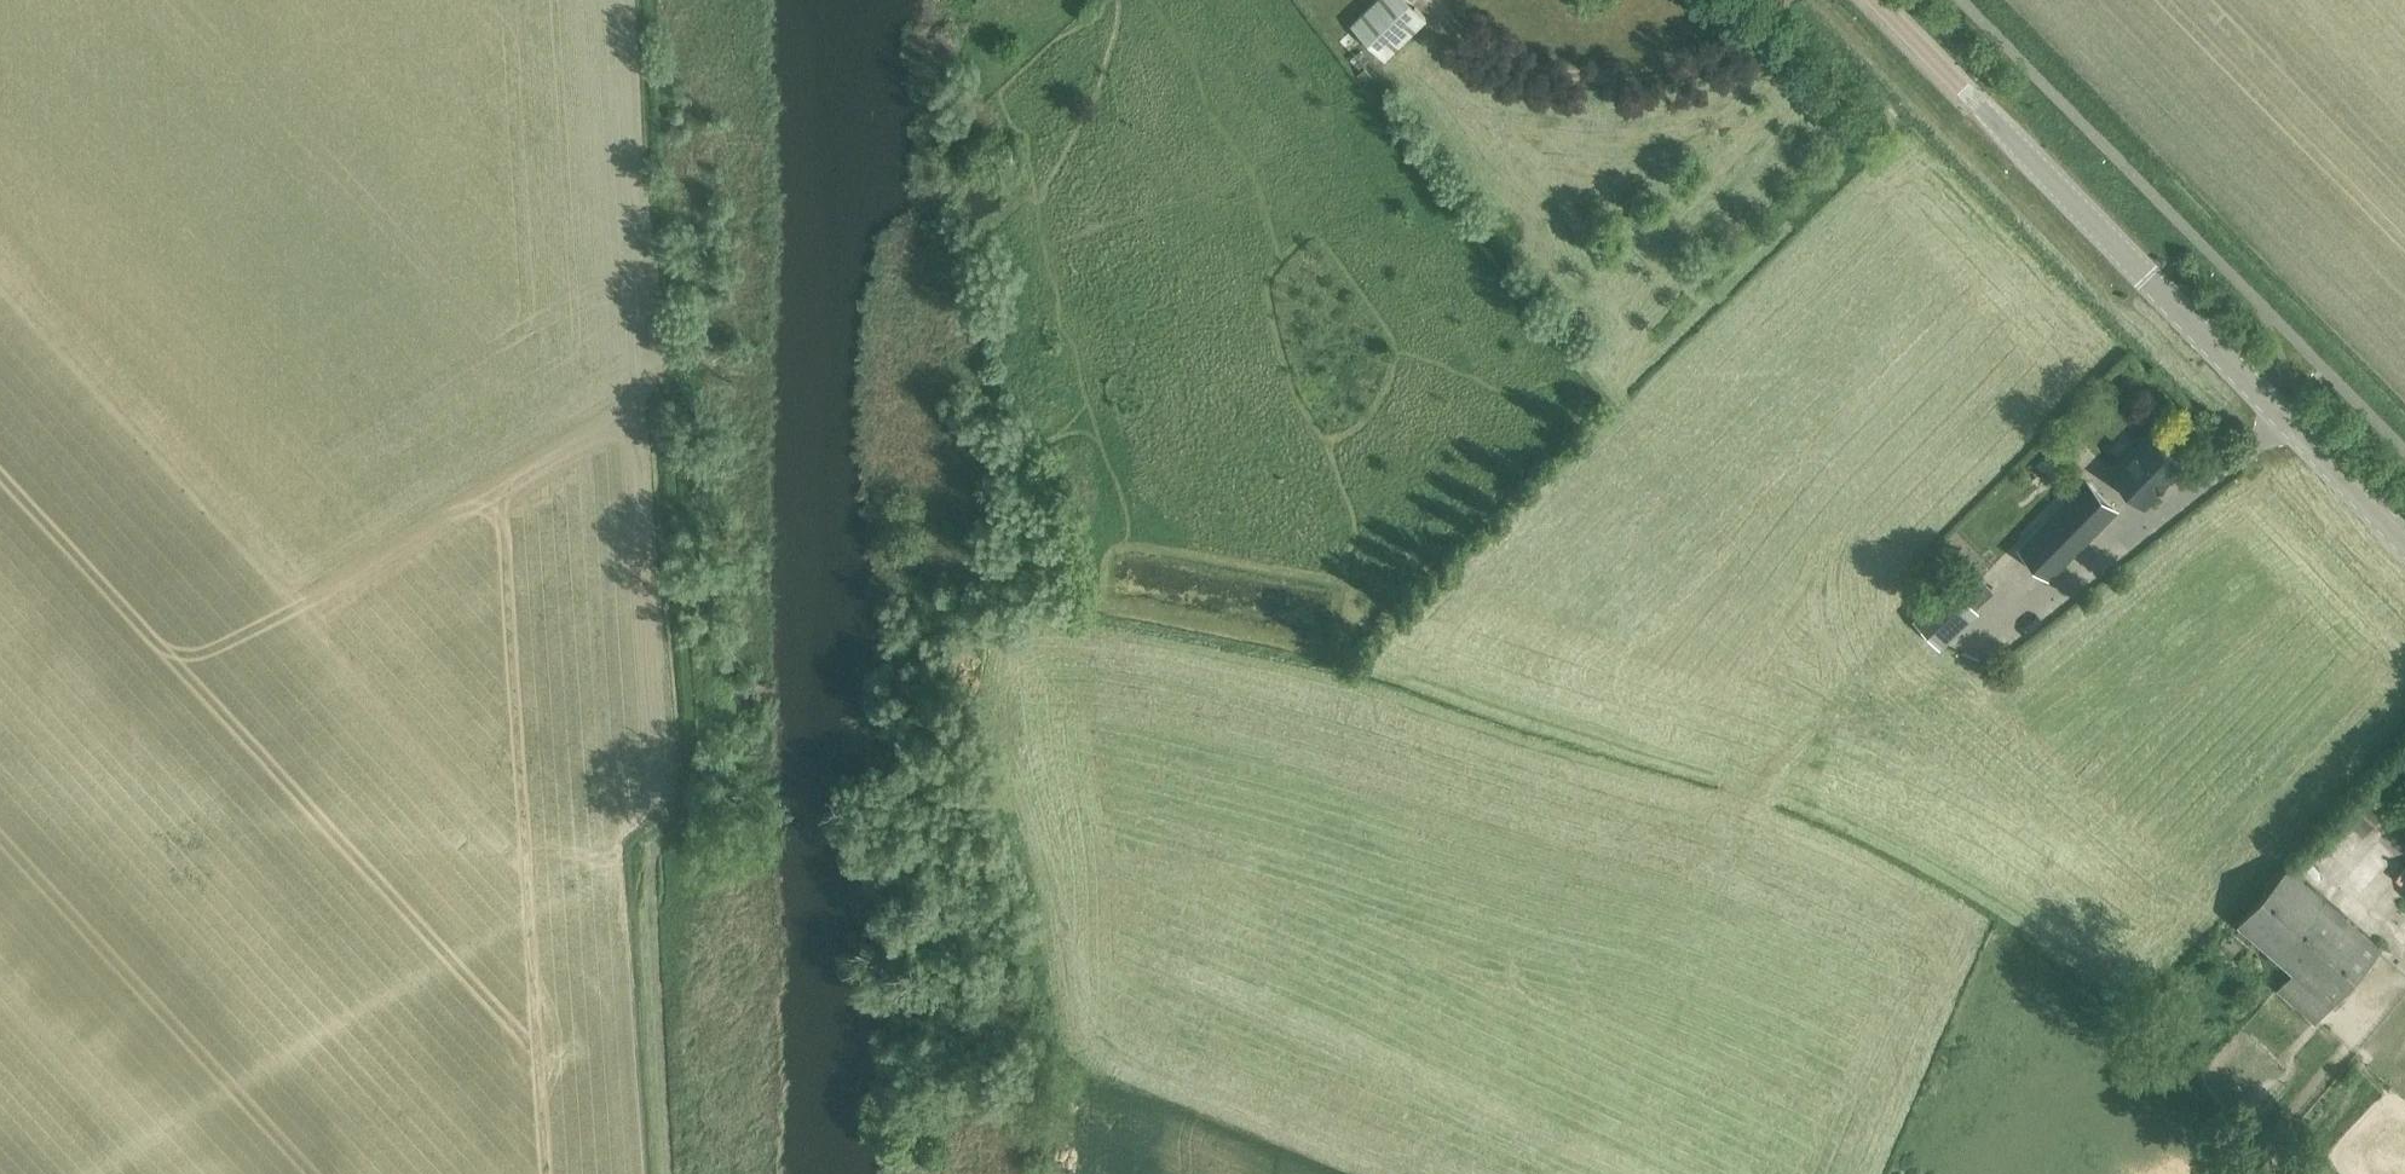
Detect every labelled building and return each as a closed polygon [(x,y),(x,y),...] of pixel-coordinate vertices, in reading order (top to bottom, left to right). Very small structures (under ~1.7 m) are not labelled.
[(1352,25),(1386,59),(1427,18),(1409,0),(1377,0),(1352,25)] [(2114,474),(2144,504),(2183,464),(2153,435),(2114,474)] [(2116,510),(2086,480),(2019,548),(2048,578),(2116,510)] [(1956,589),(1927,614),(1946,634),(1974,608),(1956,589)] [(1920,621),(1919,622),(1930,634),(1938,642),(1946,634),(1927,614),(1920,621)] [(2341,812),(2362,833),(2387,807),(2366,787),(2341,812)] [(2277,990),(2314,1022),(2381,946),(2289,866),(2240,922),(2295,969),(2277,990)]
